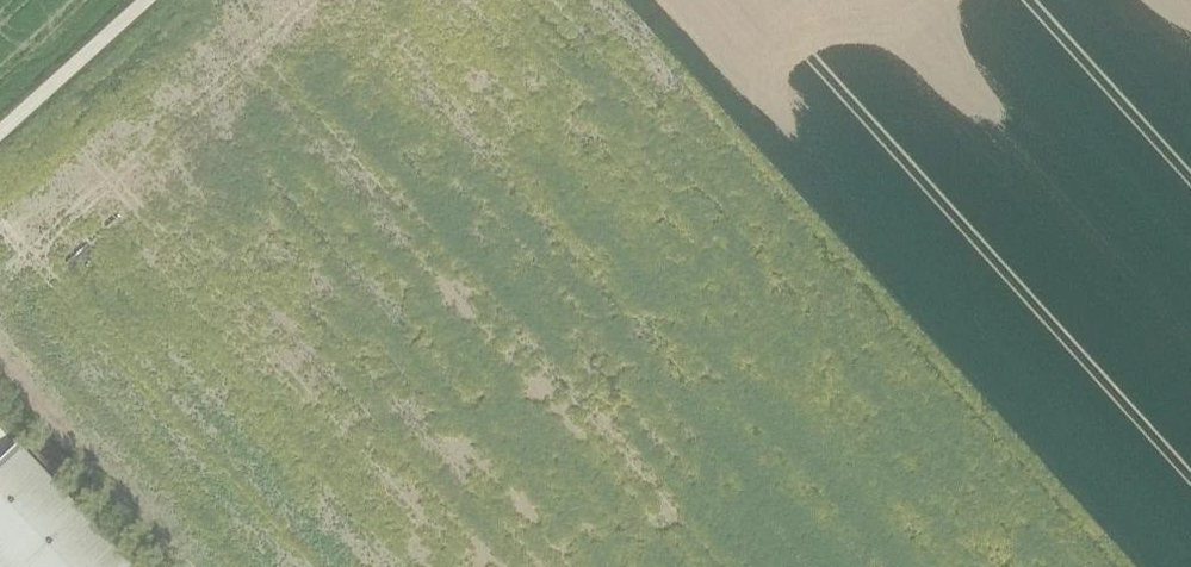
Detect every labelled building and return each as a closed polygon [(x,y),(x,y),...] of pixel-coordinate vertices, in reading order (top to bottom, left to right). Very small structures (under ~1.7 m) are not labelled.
[(22,446),(0,466),(0,566),(136,566),(22,446)]
